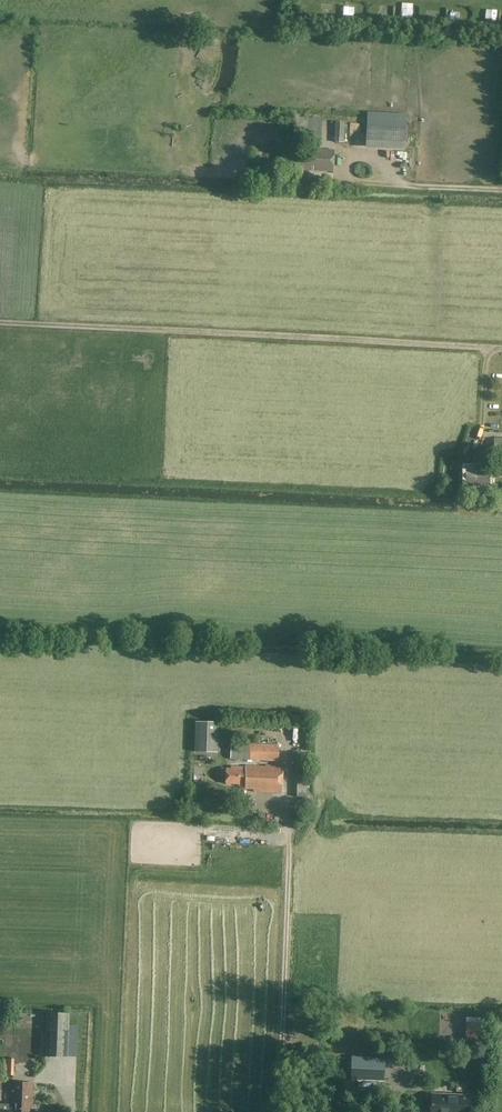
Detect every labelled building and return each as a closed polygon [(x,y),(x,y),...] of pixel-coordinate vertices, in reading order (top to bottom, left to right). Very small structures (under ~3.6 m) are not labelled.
[(487,17),(497,18),(498,10),(487,9),(487,17)] [(295,140),(308,141),(309,118),(296,117),(295,140)] [(335,122),(334,142),(342,142),(343,122),(335,122)] [(366,125),(366,143),(404,144),(405,126),(366,125)] [(298,149),(297,170),(334,172),(334,151),(298,149)] [(494,439),(494,450),(501,450),(501,439),(494,439)] [(466,466),(466,486),(490,486),(490,467),(481,467),(481,466),(466,466)] [(217,723),(194,723),(194,753),(217,753),(217,723)] [(279,745),(250,744),(250,741),(231,741),(230,761),(244,762),(244,760),(254,761),(279,762),(279,745)] [(295,762),(294,797),(306,797),(306,789),(305,789),(306,762),(295,762)] [(246,768),(231,768),(231,770),(227,769),(226,784),(239,785),(239,786),(245,787),(245,789),(254,789),(253,792),(282,793),(283,768),(246,767),(246,768)] [(67,1058),(69,1014),(47,1013),(45,1057),(67,1058)] [(351,1057),(350,1079),(384,1081),(385,1058),(351,1057)] [(15,1059),(3,1059),(3,1075),(14,1076),(15,1059)] [(477,1060),(468,1059),(467,1080),(476,1081),(477,1060)] [(33,1102),(32,1102),(33,1084),(12,1083),(12,1105),(7,1105),(7,1099),(0,1099),(0,1102),(0,1111),(31,1111),(31,1107),(32,1107),(33,1102)] [(469,1095),(432,1094),(431,1111),(468,1111),(469,1095)]
